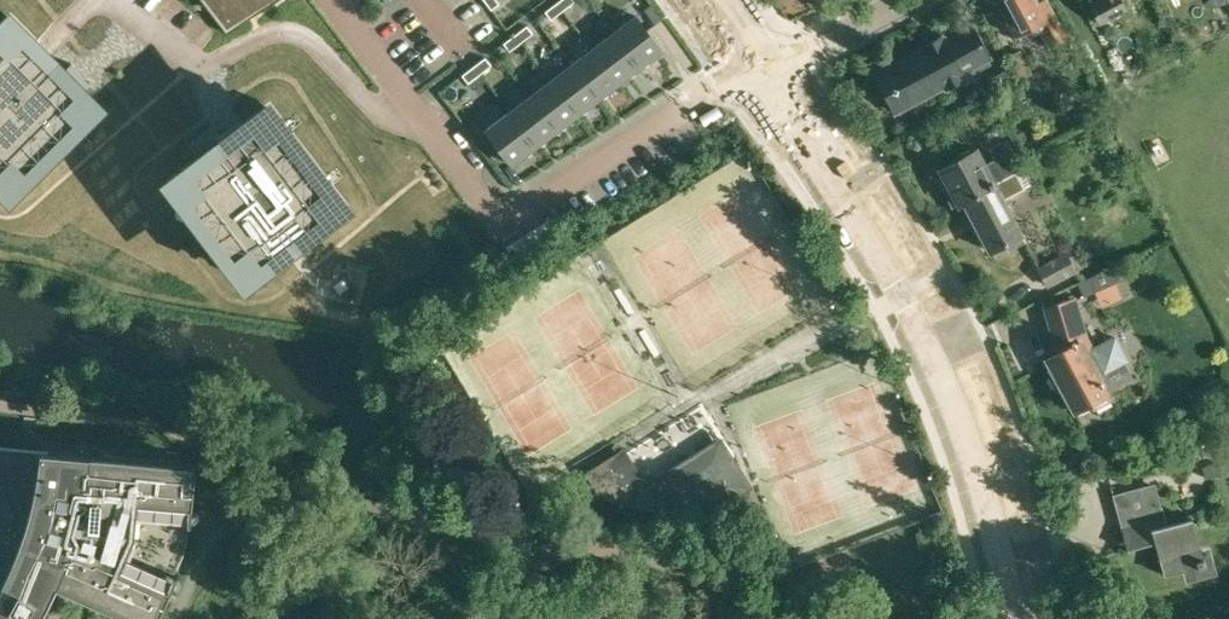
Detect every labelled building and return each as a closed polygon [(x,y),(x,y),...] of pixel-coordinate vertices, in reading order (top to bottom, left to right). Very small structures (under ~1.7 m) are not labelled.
[(273,0),(204,0),(227,30),(249,16),(273,0)] [(557,1),(563,9),(574,0),(558,0),(557,1)] [(1036,0),(998,0),(1017,36),(1047,20),(1052,30),(1043,35),(1050,48),(1067,38),(1047,0),(1037,0),(1036,0)] [(1092,6),(1100,22),(1126,8),(1122,0),(1103,0),(1092,6)] [(563,9),(557,1),(546,9),(552,17),(563,9)] [(613,32),(640,67),(662,50),(635,15),(613,32)] [(0,28),(0,177),(11,188),(97,103),(83,90),(91,82),(89,81),(87,83),(86,82),(81,87),(78,84),(73,79),(66,72),(71,67),(70,66),(72,64),(71,62),(63,69),(51,57),(35,41),(11,17),(0,28)] [(527,23),(515,32),(521,40),(533,31),(527,23)] [(975,27),(950,40),(971,80),(987,71),(992,82),(1009,73),(1004,62),(994,67),(989,57),(991,57),(975,27)] [(521,40),(515,32),(504,41),(510,49),(521,40)] [(620,83),(640,67),(613,32),(593,47),(620,83)] [(971,80),(950,40),(948,36),(944,38),(943,35),(927,43),(929,47),(878,73),(897,109),(947,83),(948,85),(961,78),(964,84),(971,80)] [(572,63),(599,98),(620,83),(593,47),(572,63)] [(486,55),(474,64),(480,72),(492,63),(486,55)] [(578,114),(599,98),(572,63),(551,79),(578,114)] [(480,72),(474,64),(463,73),(469,81),(480,72)] [(578,114),(551,79),(530,95),(557,130),(578,114)] [(530,95),(510,111),(537,146),(557,130),(530,95)] [(221,143),(173,180),(246,277),(343,203),(269,106),(244,126),(238,117),(236,119),(238,121),(237,122),(241,128),(233,134),(224,141),(220,135),(219,136),(217,133),(215,135),(221,143)] [(537,146),(510,111),(486,129),(513,164),(537,146)] [(961,203),(966,200),(965,200),(995,184),(994,181),(1015,169),(1016,170),(1016,169),(1023,166),(1008,138),(993,146),(999,157),(986,164),(977,147),(940,166),(951,186),(945,189),(953,204),(959,201),(961,203)] [(965,200),(966,200),(992,250),(1008,241),(1011,246),(1025,239),(1003,197),(1025,186),(1016,169),(1016,170),(1015,169),(994,181),(995,184),(965,200)] [(1037,266),(1043,278),(1047,286),(1057,281),(1078,271),(1066,248),(1037,266)] [(1113,266),(1077,282),(1084,296),(1119,279),(1113,266)] [(1122,282),(1090,295),(1093,302),(1125,289),(1122,282)] [(1089,340),(1074,297),(1047,306),(1059,350),(1048,357),(1055,370),(1050,374),(1056,385),(1061,383),(1077,410),(1091,401),(1095,408),(1113,398),(1101,377),(1131,360),(1116,334),(1092,345),(1089,340)] [(710,513),(752,486),(720,436),(659,475),(638,470),(624,448),(585,473),(600,498),(689,521),(707,509),(710,513)] [(65,618),(68,612),(86,618),(181,618),(192,594),(179,589),(189,569),(195,544),(209,545),(212,489),(95,476),(59,476),(56,466),(55,466),(0,461),(0,618),(65,618)] [(1201,466),(1205,478),(1220,473),(1216,462),(1201,466)] [(1166,524),(1155,482),(1114,493),(1129,548),(1154,541),(1164,574),(1204,563),(1192,516),(1166,524)]
